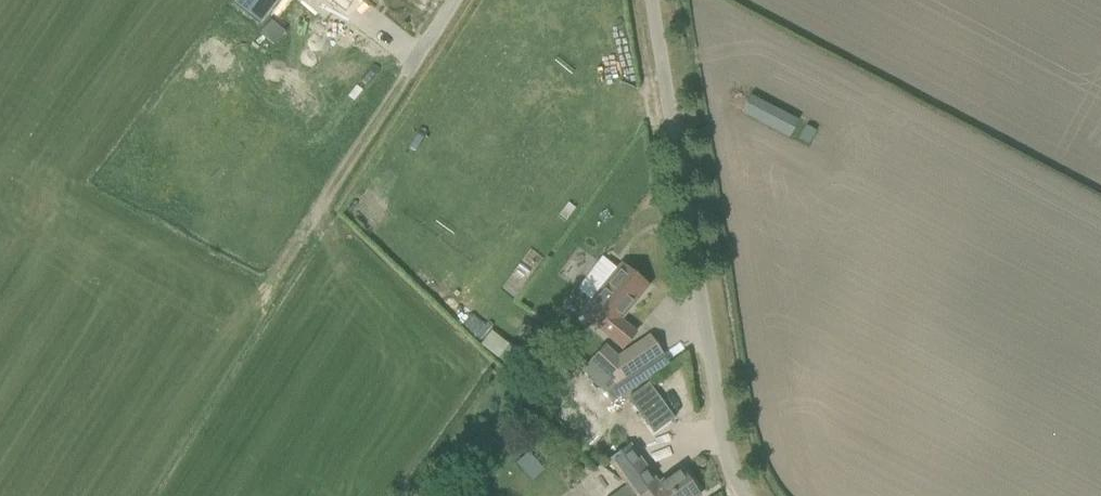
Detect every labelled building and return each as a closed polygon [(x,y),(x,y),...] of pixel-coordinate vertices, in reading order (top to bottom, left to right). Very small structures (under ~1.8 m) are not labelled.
[(233,3),(259,22),(276,0),(235,0),(233,3)] [(263,34),(279,42),(287,27),(272,18),(263,34)] [(311,59),(296,78),(309,88),(310,87),(323,97),(337,79),(311,59)] [(741,112),(789,137),(798,120),(750,95),(741,112)] [(806,125),(799,137),(808,142),(815,130),(806,125)] [(605,283),(580,313),(622,348),(636,331),(621,319),(649,285),(632,272),(631,273),(620,265),(617,268),(604,257),(591,272),(605,283)] [(491,331),(481,344),(498,357),(511,367),(521,353),(508,344),(491,331)] [(589,361),(615,385),(662,353),(649,335),(619,356),(605,344),(589,361)] [(648,383),(628,398),(642,417),(662,402),(648,383)] [(570,394),(551,412),(588,449),(606,431),(570,394)] [(612,458),(630,483),(629,485),(637,495),(699,495),(680,468),(658,484),(630,446),(612,458)] [(629,485),(613,495),(637,495),(629,485)]
